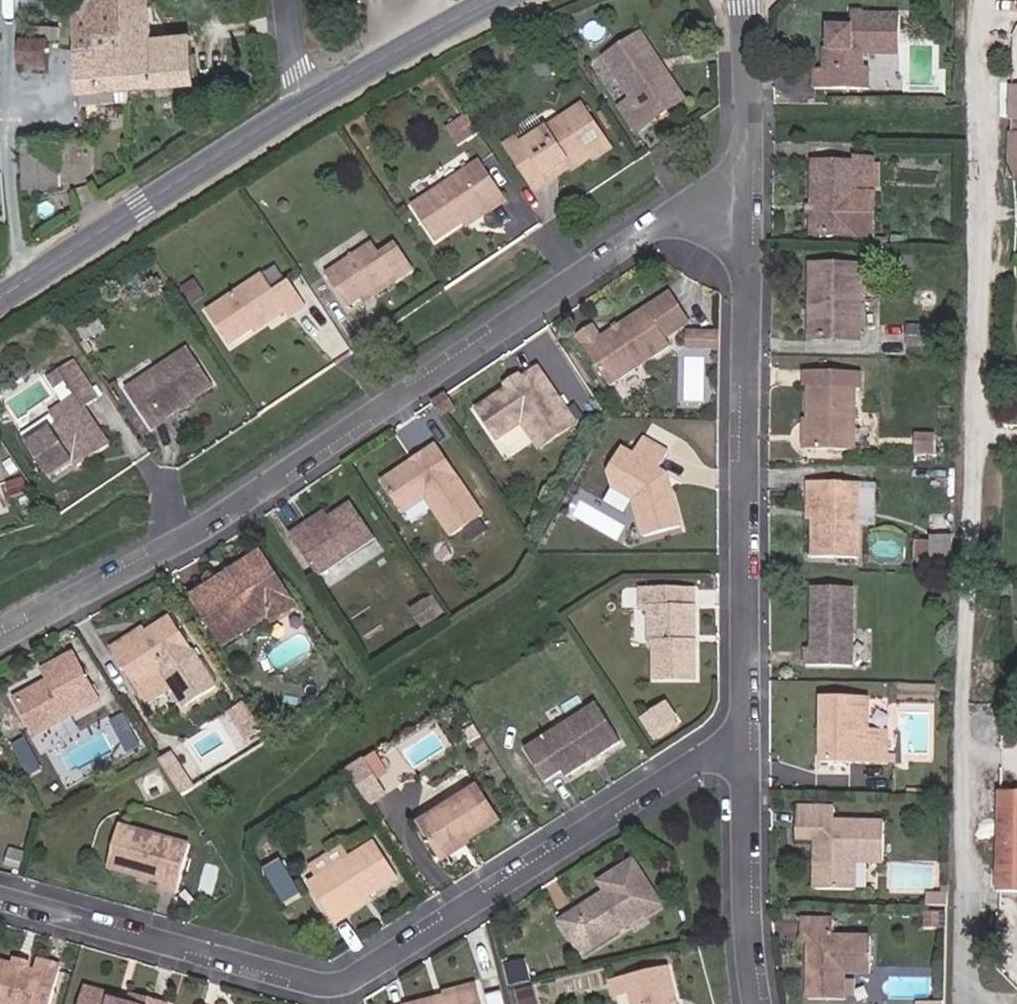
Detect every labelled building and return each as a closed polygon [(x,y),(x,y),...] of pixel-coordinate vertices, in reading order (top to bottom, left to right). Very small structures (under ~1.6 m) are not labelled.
[(121,8),(120,0),(90,0),(71,1),(78,94),(193,85),(189,35),(152,38),(150,5),(121,8)] [(899,56),(899,16),(852,15),(852,23),(852,29),(832,28),(830,28),(830,49),(824,49),(824,70),(814,70),(815,90),(869,90),(869,70),(863,70),(863,55),(899,56)] [(47,63),(48,39),(50,39),(50,28),(36,27),(36,38),(22,38),(22,62),(47,63)] [(677,99),(652,62),(657,58),(642,34),(605,59),(632,100),(620,108),(636,133),(667,113),(664,108),(677,99)] [(686,100),(657,58),(652,62),(677,99),(664,108),(667,113),(686,100)] [(615,105),(606,93),(597,98),(606,111),(615,105)] [(608,143),(582,105),(545,131),(529,141),(525,144),(519,136),(506,146),(532,186),(546,177),(569,161),(573,166),(591,154),(608,143)] [(479,132),(467,115),(446,129),(458,146),(479,132)] [(545,131),(537,119),(521,129),(529,141),(545,131)] [(59,186),(58,136),(24,137),(26,187),(59,186)] [(595,161),(612,149),(608,143),(591,154),(595,161)] [(873,193),(875,159),(856,159),(855,164),(813,163),(811,236),(856,237),(857,193),(873,193)] [(550,182),(573,166),(569,161),(546,177),(550,182)] [(507,201),(481,162),(413,208),(436,242),(465,223),(489,207),(491,211),(507,201)] [(536,191),(550,182),(546,177),(532,186),(536,191)] [(874,237),(875,193),(873,193),(857,193),(856,237),(874,237)] [(469,227),(491,211),(489,207),(465,223),(469,227)] [(399,280),(413,271),(396,246),(382,255),(373,243),(326,275),(348,308),(363,298),(396,276),(399,280)] [(860,341),(861,266),(811,266),(811,340),(860,341)] [(289,319),(306,307),(289,282),(274,292),(263,275),(208,311),(232,346),(282,311),(289,319)] [(366,302),(399,280),(396,276),(363,298),(366,302)] [(667,339),(691,323),(671,293),(604,338),(596,326),(578,338),(611,386),(672,346),(667,339)] [(107,333),(100,319),(78,330),(85,343),(107,333)] [(937,347),(937,330),(909,329),(907,346),(937,347)] [(720,349),(721,334),(687,333),(687,348),(720,349)] [(214,387),(189,350),(127,391),(151,428),(214,387)] [(110,446),(84,408),(97,399),(73,362),(52,376),(59,386),(66,381),(77,397),(52,414),(53,414),(60,425),(29,446),(50,479),(75,462),(79,467),(110,446)] [(630,392),(652,379),(645,367),(623,379),(630,392)] [(568,410),(539,369),(523,380),(517,387),(509,390),(478,410),(499,441),(523,424),(539,449),(577,424),(576,422),(568,410)] [(855,451),(856,391),(861,391),(861,373),(809,373),(808,450),(855,451)] [(59,386),(52,376),(48,379),(56,389),(59,386)] [(517,387),(523,380),(521,377),(507,387),(509,390),(517,387)] [(583,417),(575,406),(568,410),(576,422),(583,417)] [(29,446),(60,425),(53,414),(22,435),(29,446)] [(935,455),(936,435),(932,435),(932,441),(915,441),(914,454),(935,455)] [(682,527),(671,488),(664,490),(659,471),(660,470),(669,453),(645,439),(635,456),(624,449),(609,475),(613,489),(634,501),(644,537),(682,527)] [(484,515),(437,446),(424,455),(426,459),(418,464),(416,461),(383,483),(401,509),(417,498),(426,500),(452,537),(484,515)] [(418,464),(426,459),(424,455),(416,461),(418,464)] [(671,488),(667,475),(660,470),(659,471),(664,490),(671,488)] [(28,492),(24,479),(8,484),(12,497),(28,492)] [(859,559),(861,484),(809,483),(809,500),(813,500),(813,521),(813,558),(859,559)] [(404,514),(426,500),(417,498),(401,509),(404,514)] [(319,577),(376,539),(351,503),(327,519),(312,530),(307,524),(291,535),(319,577)] [(327,519),(324,513),(307,524),(312,530),(327,519)] [(954,575),(954,538),(933,538),(933,542),(918,542),(917,560),(933,560),(933,575),(954,575)] [(241,581),(268,563),(262,554),(213,586),(215,589),(228,581),(234,589),(240,586),(241,581)] [(271,617),(266,610),(289,595),(268,563),(241,581),(240,586),(234,589),(228,581),(215,589),(213,586),(194,598),(226,646),(271,617)] [(853,667),(854,588),(814,588),(813,617),(817,617),(817,621),(813,621),(812,649),(806,649),(806,666),(853,667)] [(695,633),(695,591),(642,590),(641,610),(650,610),(650,646),(655,646),(656,680),(695,681),(695,643),(691,643),(691,633),(695,633)] [(274,623),(298,607),(289,595),(266,610),(271,617),(274,623)] [(445,614),(434,597),(428,600),(439,618),(445,614)] [(422,629),(439,618),(428,600),(410,612),(422,629)] [(217,687),(171,618),(148,633),(115,655),(146,700),(170,684),(185,707),(217,687)] [(115,655),(148,633),(144,628),(111,649),(115,655)] [(101,701),(75,655),(43,671),(49,682),(51,685),(46,688),(42,686),(16,700),(36,737),(101,701)] [(886,764),(887,731),(868,731),(869,699),(822,698),(821,734),(828,734),(828,740),(821,740),(821,763),(886,764)] [(467,713),(459,700),(451,705),(460,718),(467,713)] [(622,744),(597,705),(526,751),(546,783),(563,773),(567,778),(622,744)] [(654,735),(677,720),(667,705),(644,720),(654,735)] [(1002,707),(1002,723),(1016,723),(1016,708),(1002,707)] [(33,755),(25,740),(12,746),(20,762),(33,755)] [(174,752),(160,760),(182,796),(196,787),(174,752)] [(390,775),(376,753),(365,760),(379,782),(390,775)] [(379,782),(365,760),(347,770),(363,794),(380,783),(379,782)] [(387,795),(380,783),(363,794),(370,807),(387,795)] [(500,822),(478,788),(420,825),(440,857),(466,840),(467,842),(500,822)] [(1001,792),(998,893),(1016,894),(1016,793),(1001,792)] [(884,863),(884,823),(834,822),(835,808),(798,807),(797,841),(815,841),(819,841),(819,851),(815,855),(815,889),(857,890),(857,863),(884,863)] [(178,896),(191,845),(121,827),(109,870),(159,884),(158,890),(178,896)] [(443,861),(469,844),(467,842),(466,840),(440,857),(443,861)] [(399,879),(376,843),(350,859),(318,879),(309,885),(335,925),(349,916),(346,912),(369,897),(399,879)] [(343,847),(311,868),(318,879),(350,859),(343,847)] [(661,905),(634,863),(610,877),(607,894),(562,922),(583,955),(661,905)] [(607,894),(610,877),(601,884),(607,894)] [(947,906),(948,894),(928,894),(928,906),(947,906)] [(349,916),(371,901),(369,897),(346,912),(349,916)] [(941,927),(941,915),(926,915),(926,926),(941,927)] [(870,975),(870,937),(834,937),(833,920),(802,920),(802,939),(808,939),(808,963),(813,968),(813,974),(808,979),(808,1000),(846,1001),(847,975),(870,975)] [(62,968),(39,961),(35,972),(30,971),(14,967),(0,963),(0,1003),(52,1003),(62,968)] [(30,971),(32,965),(16,961),(14,967),(30,971)] [(531,982),(526,962),(506,967),(511,987),(531,982)] [(669,969),(612,983),(615,997),(629,995),(632,1003),(677,1003),(669,969)] [(477,986),(444,995),(444,998),(446,1003),(442,1003),(481,1003),(477,986)] [(532,987),(519,991),(522,1003),(536,1003),(532,987)] [(88,990),(86,997),(109,1003),(113,1003),(113,1002),(119,1003),(148,1003),(149,1001),(133,997),(131,1002),(88,990)]
